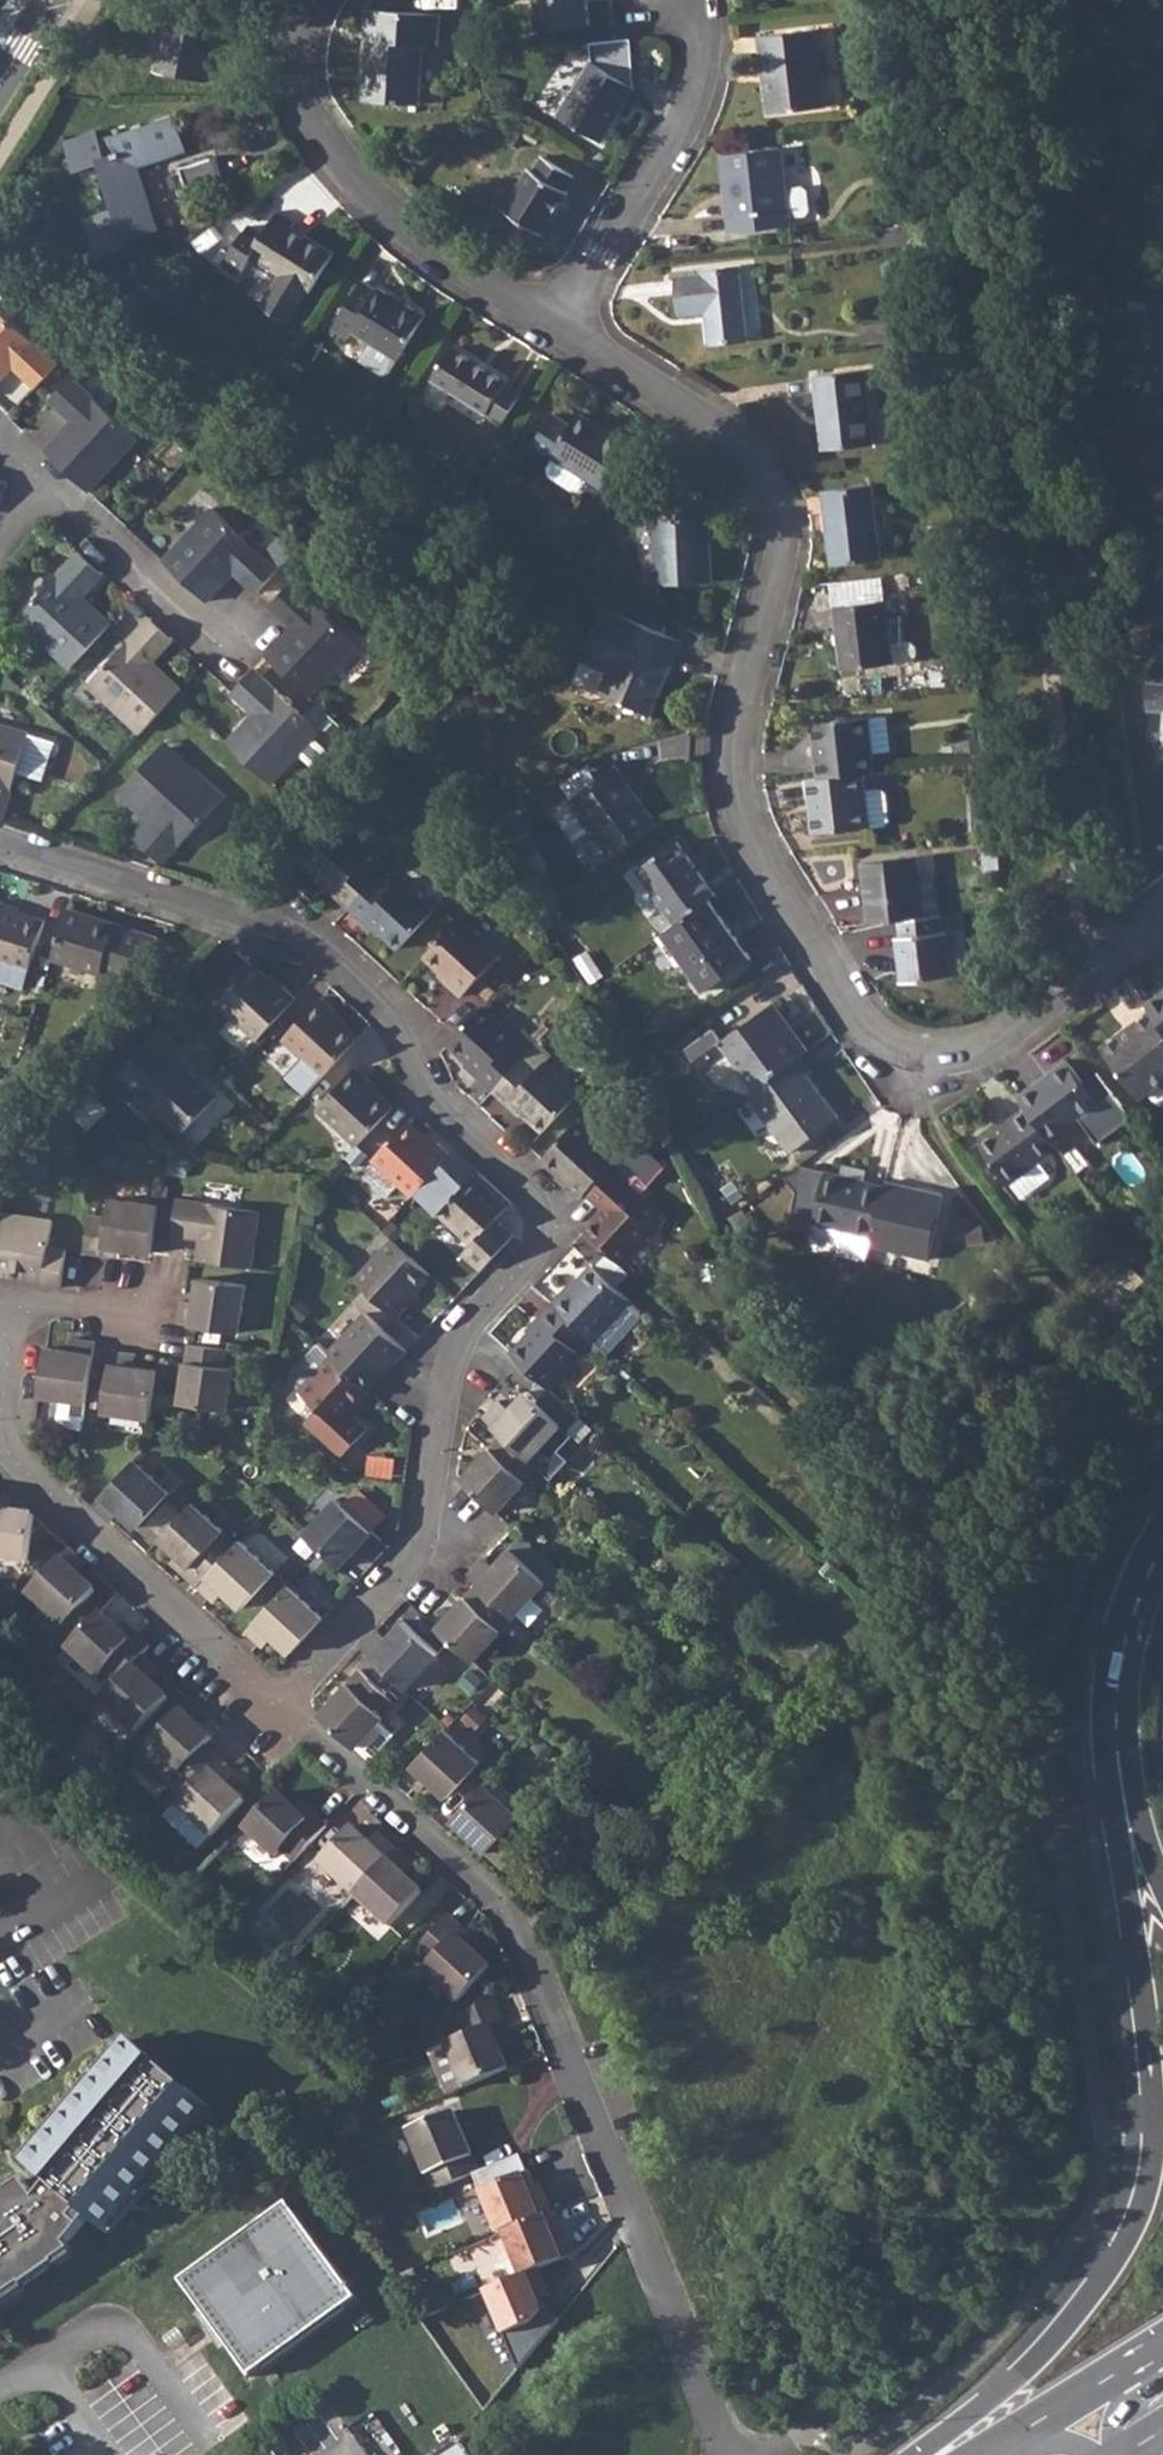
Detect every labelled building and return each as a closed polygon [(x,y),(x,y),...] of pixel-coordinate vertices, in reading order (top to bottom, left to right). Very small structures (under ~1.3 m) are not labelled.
[(535,31),(588,25),(585,0),(531,0),(535,31)] [(369,12),(361,101),(419,105),(423,47),(437,47),(439,17),(369,12)] [(817,30),(760,37),(769,113),(826,106),(817,30)] [(591,63),(559,114),(601,142),(634,89),(591,63)] [(107,156),(101,140),(98,131),(66,142),(76,171),(100,164),(114,208),(87,216),(100,255),(130,246),(129,239),(161,229),(142,167),(187,152),(176,115),(115,135),(119,152),(107,156)] [(806,216),(803,145),(791,146),(794,217),(806,216)] [(781,148),(722,155),(731,231),(791,224),(781,148)] [(216,156),(180,168),(190,198),(226,186),(216,156)] [(531,172),(505,211),(544,235),(568,194),(564,192),(574,177),(544,158),(534,173),(531,172)] [(242,273),(246,266),(252,255),(270,266),(282,274),(267,302),(293,317),(308,289),(311,290),(334,253),(292,228),(295,223),(278,214),(264,236),(248,227),(226,264),(242,273)] [(703,274),(677,277),(681,314),(707,311),(711,344),(748,340),(740,266),(704,271),(703,274)] [(360,286),(334,329),(348,337),(352,330),(369,340),(361,352),(362,363),(382,374),(391,369),(423,316),(377,288),(373,294),(360,286)] [(12,373),(5,368),(11,362),(16,367),(38,387),(60,364),(0,308),(0,385),(12,373)] [(450,348),(431,379),(502,421),(520,393),(505,384),(507,381),(450,348)] [(866,369),(816,375),(825,448),(876,442),(866,369)] [(67,425),(45,449),(89,490),(139,437),(74,377),(51,400),(73,421),(78,425),(74,430),(67,425)] [(553,413),(534,444),(554,456),(548,467),(551,477),(574,490),(582,487),(588,477),(601,486),(628,444),(577,413),(570,423),(553,413)] [(873,483),(827,488),(836,561),(883,556),(873,483)] [(655,517),(654,517),(657,582),(712,581),(709,515),(705,515),(705,497),(655,498),(655,517)] [(215,507),(166,561),(210,602),(232,578),(229,573),(233,568),(237,572),(259,592),(281,569),(215,507)] [(82,553),(21,618),(74,668),(113,625),(90,602),(86,607),(80,601),(84,596),(105,574),(82,553)] [(290,631),(268,654),(314,697),(361,645),(295,582),(273,606),(295,626),(301,631),(296,636),(290,631)] [(886,599),(837,605),(845,668),(903,660),(909,655),(911,651),(912,646),(911,642),(907,636),(904,614),(888,615),(886,599)] [(602,606),(573,680),(652,713),(682,639),(602,606)] [(153,618),(92,684),(144,734),(180,695),(185,690),(160,668),(156,673),(151,667),(155,663),(176,641),(153,618)] [(253,719),(230,742),(274,782),(302,752),(314,764),(328,750),(316,738),(323,730),(256,668),(235,691),(258,712),(263,717),(257,723),(253,719)] [(1148,709),(1162,710),(1162,683),(1150,682),(1148,709)] [(813,723),(818,777),(865,771),(877,770),(875,752),(892,751),(888,715),(813,723)] [(2,821),(29,736),(0,726),(0,820),(2,821)] [(163,748),(122,792),(152,820),(159,813),(165,819),(143,841),(167,864),(229,798),(200,771),(193,777),(163,748)] [(597,761),(564,783),(573,796),(606,773),(597,761)] [(592,828),(612,855),(658,823),(617,766),(554,811),(575,841),(592,828)] [(818,777),(808,778),(814,832),(871,824),(865,771),(818,777)] [(340,825),(304,863),(338,894),(334,898),(348,910),(380,875),(367,863),(373,857),(340,825)] [(651,914),(664,932),(710,898),(718,892),(679,841),(641,868),(665,903),(651,914)] [(862,862),(869,924),(901,920),(926,917),(918,856),(862,862)] [(380,875),(348,910),(363,923),(367,920),(400,950),(435,913),(400,880),(393,886),(380,875)] [(710,898),(664,932),(707,990),(752,957),(710,898)] [(27,993),(48,923),(4,910),(6,904),(0,903),(0,984),(27,993)] [(70,911),(54,960),(103,976),(104,974),(122,979),(160,939),(70,911)] [(926,917),(901,920),(903,936),(900,937),(905,983),(954,977),(948,931),(944,931),(942,914),(926,917)] [(458,921),(423,959),(449,982),(446,986),(461,999),(499,958),(458,921)] [(217,1005),(257,1041),(295,1000),(281,988),(278,992),(251,967),(217,1005)] [(1146,1003),(1153,1013),(1162,1026),(1162,990),(1146,1003)] [(283,1041),(324,1076),(356,1041),(329,1018),(332,1015),(318,1003),(283,1041)] [(454,1037),(446,1046),(479,1076),(475,1079),(490,1094),(526,1054),(513,1042),(519,1035),(485,1004),(454,1037)] [(730,1052),(756,1089),(803,1054),(769,1007),(723,1041),(714,1030),(689,1050),(704,1070),(730,1052)] [(1153,1013),(1104,1050),(1141,1099),(1162,1083),(1162,1026),(1153,1013)] [(152,1046),(123,1079),(141,1096),(132,1105),(150,1120),(156,1113),(183,1138),(217,1100),(174,1060),(170,1063),(152,1046)] [(526,1054),(490,1094),(504,1106),(508,1103),(541,1134),(580,1091),(546,1060),(540,1066),(526,1054)] [(756,1089),(749,1094),(791,1151),(838,1116),(810,1075),(816,1071),(803,1054),(756,1089)] [(1067,1060),(1020,1096),(1027,1105),(1053,1139),(1100,1103),(1067,1060)] [(317,1110),(357,1147),(395,1106),(369,1081),(365,1085),(351,1072),(317,1110)] [(1053,1139),(1027,1105),(980,1141),(1023,1199),(1055,1175),(1044,1160),(1059,1149),(1053,1139)] [(371,1160),(412,1197),(450,1155),(437,1142),(432,1147),(405,1123),(371,1160)] [(569,1184),(565,1187),(580,1202),(586,1196),(610,1169),(618,1160),(578,1123),(543,1161),(569,1184)] [(610,1169),(586,1196),(600,1208),(607,1201),(612,1205),(604,1213),(599,1219),(589,1231),(626,1266),(655,1234),(636,1217),(648,1203),(610,1169)] [(816,1222),(873,1236),(885,1185),(827,1173),(816,1222)] [(463,1256),(482,1274),(514,1239),(497,1222),(509,1209),(474,1177),(440,1215),(473,1246),(463,1256)] [(873,1236),(872,1246),(930,1259),(945,1194),(886,1180),(885,1185),(873,1236)] [(173,1236),(193,1239),(193,1234),(203,1236),(202,1241),(199,1261),(252,1270),(260,1213),(178,1201),(173,1236)] [(92,1217),(86,1255),(104,1257),(105,1248),(121,1251),(152,1254),(158,1208),(111,1202),(109,1218),(92,1217)] [(0,1259),(0,1268),(25,1272),(24,1282),(63,1288),(68,1249),(50,1248),(54,1220),(6,1213),(1,1249),(0,1259)] [(589,1231),(586,1235),(622,1269),(626,1266),(589,1231)] [(395,1239),(359,1280),(402,1318),(413,1305),(410,1302),(435,1275),(395,1239)] [(568,1291),(557,1304),(593,1337),(598,1342),(613,1355),(644,1320),(644,1312),(633,1303),(596,1269),(573,1295),(568,1291)] [(182,1308),(180,1324),(240,1335),(247,1287),(199,1280),(196,1303),(195,1310),(182,1308)] [(547,1323),(516,1358),(522,1363),(554,1392),(587,1356),(580,1350),(593,1337),(557,1304),(544,1319),(547,1323)] [(368,1316),(333,1355),(335,1357),(372,1391),(394,1366),(397,1369),(410,1354),(368,1316)] [(48,1350),(41,1397),(62,1400),(58,1426),(84,1430),(88,1403),(96,1349),(97,1342),(80,1341),(79,1354),(72,1353),(48,1350)] [(231,1351),(192,1344),(182,1406),(231,1412),(236,1371),(227,1369),(231,1351)] [(372,1391),(335,1357),(333,1355),(323,1345),(295,1375),(295,1383),(304,1392),(303,1393),(321,1409),(309,1423),(346,1459),(371,1431),(359,1420),(352,1428),(347,1423),(354,1416),(375,1394),(372,1391)] [(113,1352),(106,1413),(152,1420),(159,1371),(137,1369),(130,1368),(131,1354),(113,1352)] [(497,1405),(486,1418),(504,1435),(530,1459),(563,1424),(527,1392),(507,1414),(497,1405)] [(504,1435),(463,1479),(499,1512),(539,1468),(530,1459),(504,1435)] [(135,1462),(93,1506),(107,1519),(116,1509),(121,1513),(140,1530),(171,1495),(135,1462)] [(29,1564),(36,1518),(12,1515),(5,1513),(7,1499),(0,1498),(0,1561),(29,1564)] [(338,1501),(306,1535),(323,1552),(341,1567),(357,1551),(361,1545),(371,1555),(383,1542),(338,1501)] [(194,1504),(161,1540),(179,1556),(192,1568),(186,1574),(200,1587),(231,1552),(219,1541),(226,1533),(194,1504)] [(200,1587),(199,1588),(212,1599),(220,1589),(225,1594),(243,1611),(275,1575),(239,1544),(231,1552),(200,1587)] [(69,1549),(28,1594),(64,1627),(96,1591),(78,1576),(74,1571),(83,1561),(69,1549)] [(482,1565),(471,1577),(479,1585),(514,1617),(545,1582),(510,1550),(494,1567),(489,1572),(482,1565)] [(479,1585),(440,1628),(474,1660),(514,1617),(479,1585)] [(289,1589),(248,1634),(262,1645),(270,1635),(274,1640),(292,1655),(324,1620),(289,1589)] [(100,1614),(67,1649),(99,1677),(105,1671),(117,1683),(142,1656),(150,1647),(136,1635),(130,1641),(118,1630),(100,1614)] [(374,1637),(363,1649),(406,1689),(438,1655),(403,1623),(387,1640),(383,1644),(374,1637)] [(117,1683),(100,1701),(136,1733),(168,1697),(151,1681),(145,1677),(154,1668),(142,1656),(117,1683)] [(362,1673),(323,1717),(357,1750),(397,1705),(362,1673)] [(183,1711),(150,1747),(181,1775),(173,1784),(188,1796),(220,1761),(206,1749),(214,1739),(183,1711)] [(445,1733),(404,1777),(417,1789),(425,1779),(431,1783),(448,1800),(480,1764),(445,1733)] [(188,1796),(179,1806),(214,1838),(246,1803),(229,1788),(223,1783),(233,1773),(220,1761),(188,1796)] [(485,1789),(453,1822),(507,1871),(532,1843),(514,1827),(521,1819),(485,1789)] [(279,1796),(246,1831),(276,1859),(283,1851),(296,1863),(329,1828),(314,1816),(308,1822),(296,1811),(279,1796)] [(321,1865),(356,1896),(397,1852),(385,1840),(376,1850),(371,1846),(353,1828),(321,1865)] [(397,1852),(356,1896),(391,1928),(423,1893),(406,1878),(401,1874),(411,1864),(397,1852)] [(470,1949),(459,1938),(464,1932),(450,1919),(417,1954),(431,1965),(424,1973),(460,2004),(492,1969),(470,1949)] [(498,2040),(510,2036),(495,1999),(462,2012),(469,2033),(446,2041),(455,2063),(438,2070),(447,2094),(465,2087),(510,2069),(501,2048),(498,2040)] [(22,2283),(23,2285),(56,2262),(55,2261),(67,2243),(88,2217),(104,2231),(209,2108),(129,2039),(24,2162),(48,2183),(35,2197),(22,2178),(5,2190),(4,2188),(0,2191),(0,2299),(22,2283)] [(455,2111),(411,2128),(436,2192),(481,2174),(455,2111)] [(484,2193),(500,2236),(505,2234),(554,2215),(547,2195),(542,2197),(532,2174),(484,2193)] [(290,2200),(181,2279),(253,2376),(361,2297),(290,2200)] [(564,2240),(554,2215),(505,2234),(523,2279),(541,2272),(577,2258),(570,2239),(564,2240)] [(523,2279),(487,2294),(505,2338),(534,2326),(547,2311),(540,2295),(549,2291),(541,2272),(523,2279)] [(461,2438),(437,2454),(474,2454),(461,2438)]
